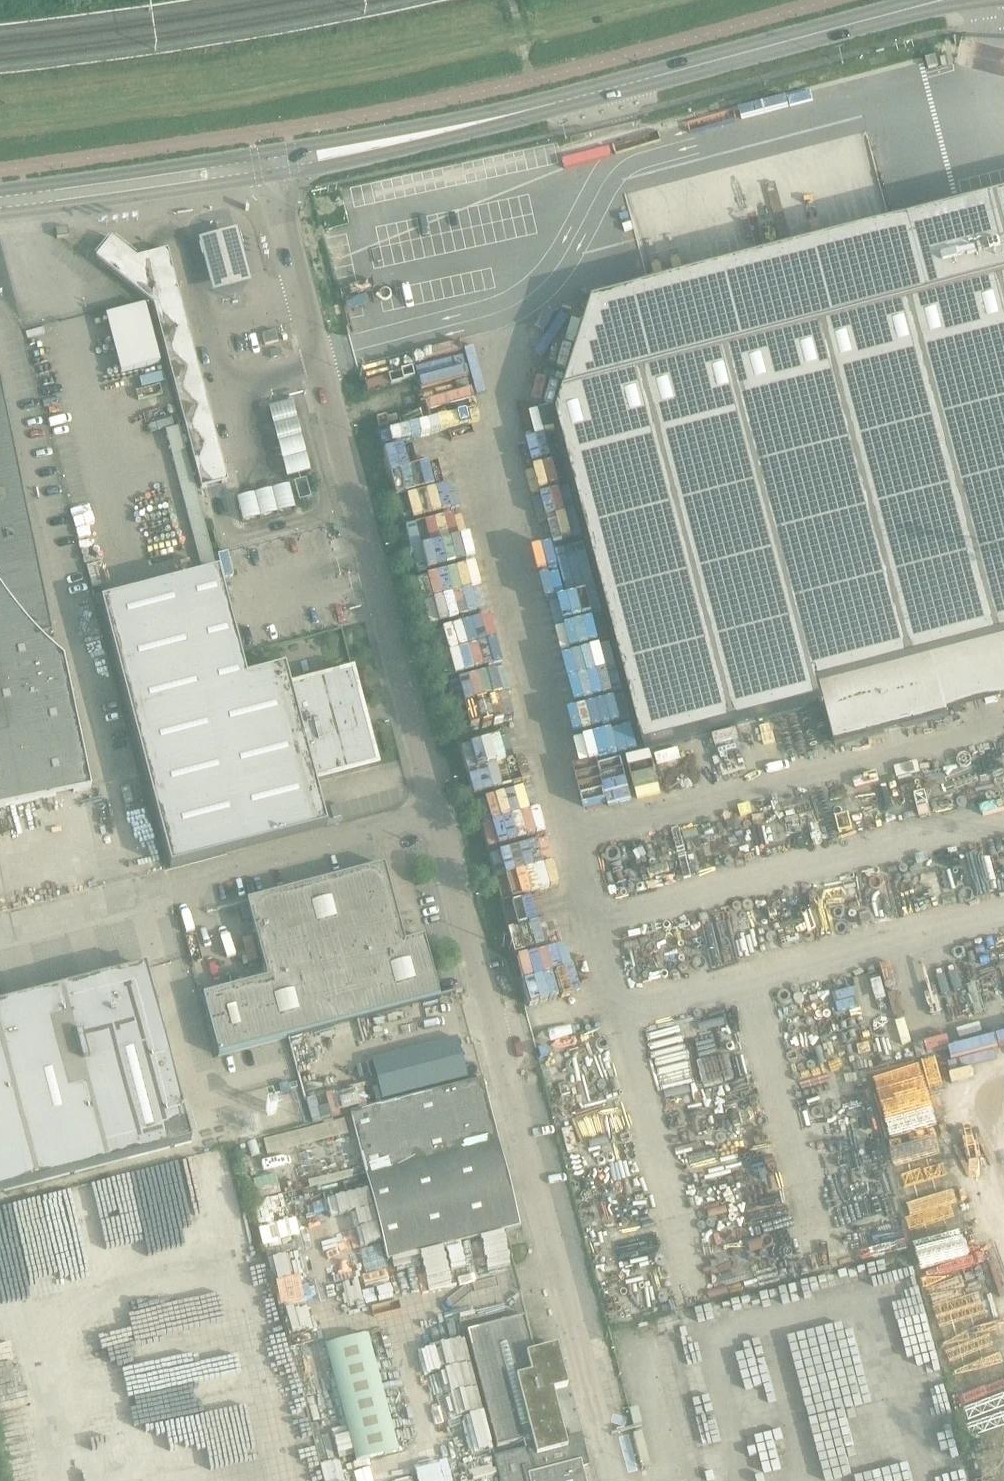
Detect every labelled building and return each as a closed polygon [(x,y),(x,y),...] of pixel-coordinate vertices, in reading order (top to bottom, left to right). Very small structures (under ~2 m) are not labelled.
[(559,419),(646,751),(825,705),(835,746),(949,716),(1003,702),(1003,198),(595,305),(559,419)] [(67,227),(55,229),(56,238),(68,237),(67,227)] [(241,233),(202,242),(210,274),(216,296),(254,286),(248,264),(241,233)] [(217,485),(227,482),(167,251),(160,253),(137,259),(112,238),(96,258),(153,304),(201,489),(217,485)] [(276,331),(262,335),(265,346),(279,342),(276,331)] [(3,590),(5,593),(4,593),(9,600),(14,606),(19,613),(25,619),(33,628),(41,637),(45,641),(57,638),(2,387),(0,388),(0,585),(3,590)] [(294,400),(268,407),(288,481),(313,474),(294,400)] [(306,479),(295,482),(299,501),(311,498),(306,479)] [(296,510),(290,485),(238,497),(244,523),(296,510)] [(218,571),(101,602),(170,868),(327,827),(315,782),(377,766),(352,672),(290,688),(285,668),(246,678),(218,571)] [(91,789),(64,658),(61,656),(57,653),(48,645),(48,644),(45,641),(41,637),(33,628),(25,619),(19,613),(14,606),(9,600),(4,593),(5,593),(3,590),(0,585),(0,808),(91,789)] [(339,805),(330,807),(333,819),(342,816),(339,805)] [(462,993),(462,991),(440,997),(424,938),(405,943),(385,865),(246,902),(267,979),(202,996),(218,1057),(462,993)] [(146,967),(61,989),(107,1165),(192,1143),(146,967)] [(0,1005),(0,1042),(37,1183),(107,1165),(61,989),(0,1005)] [(457,1039),(371,1061),(382,1101),(468,1078),(457,1039)] [(37,1183),(0,1042),(0,1193),(37,1183)] [(487,1079),(353,1108),(385,1257),(519,1229),(487,1079)] [(339,1463),(398,1450),(372,1334),(313,1347),(339,1463)] [(582,1467),(588,1465),(582,1440),(580,1441),(574,1437),(565,1440),(568,1448),(536,1456),(534,1446),(495,1456),(494,1457),(499,1475),(501,1480),(586,1480),(582,1467)]
